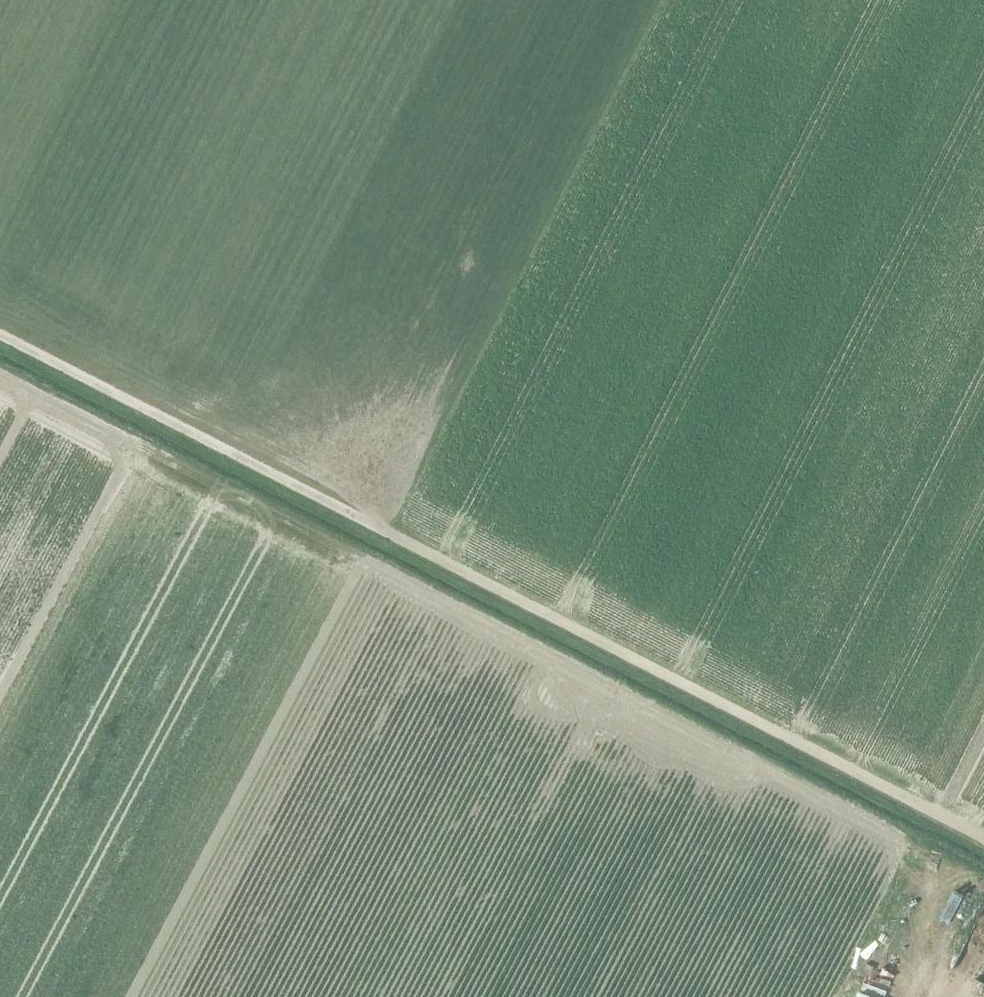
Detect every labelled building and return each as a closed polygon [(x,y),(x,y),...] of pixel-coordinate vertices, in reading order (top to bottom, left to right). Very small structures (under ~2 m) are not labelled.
[(895,996),(896,996),(900,985),(865,972),(860,984),(895,996)]
